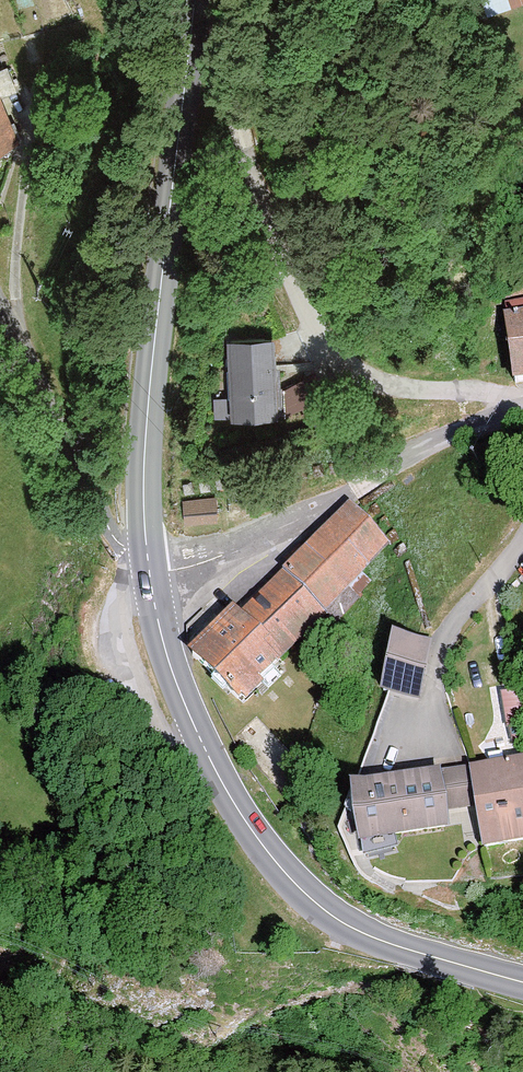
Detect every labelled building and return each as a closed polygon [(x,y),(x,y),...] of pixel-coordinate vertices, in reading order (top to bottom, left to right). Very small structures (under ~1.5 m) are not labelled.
[(488,11),(522,0),(484,0),(488,11)] [(22,141),(0,89),(0,150),(22,141)] [(513,385),(522,383),(522,301),(504,303),(513,385)] [(230,416),(277,415),(275,335),(228,336),(230,416)] [(184,523),(219,520),(216,496),(182,499),(184,523)] [(186,654),(238,701),(240,699),(247,705),(264,687),(258,681),(278,661),(280,662),(327,615),(336,623),(375,583),(365,572),(391,546),(348,504),(239,615),(232,608),(186,654)] [(424,701),(434,641),(391,634),(381,694),(424,701)] [(501,693),(507,729),(522,727),(522,701),(521,690),(501,693)] [(481,849),(522,843),(522,759),(470,767),(475,806),(481,849)] [(349,783),(357,843),(450,831),(447,810),(475,806),(470,767),(349,783)]
